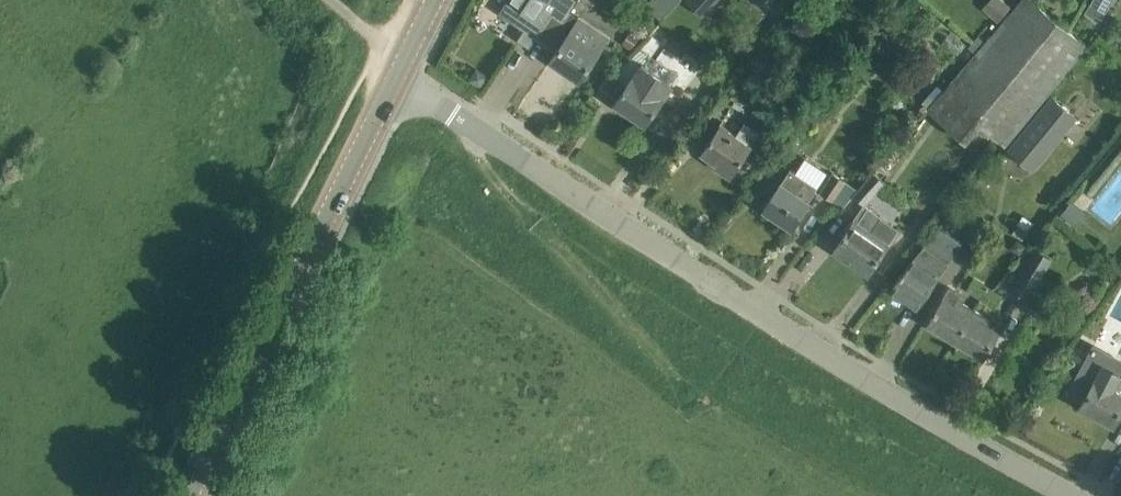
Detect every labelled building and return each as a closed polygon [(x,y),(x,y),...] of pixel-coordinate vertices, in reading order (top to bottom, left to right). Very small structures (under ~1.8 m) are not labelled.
[(537,38),(554,13),(565,21),(572,11),(571,11),(579,0),(506,0),(498,12),(513,22),(524,29),(518,39),(530,47),(537,37),(537,38)] [(1004,146),(1087,45),(1034,0),(1020,0),(929,104),(964,136),(976,124),(1004,146)] [(982,10),(997,22),(1010,7),(1002,0),(990,0),(982,10)] [(1091,3),(1106,11),(1113,0),(1092,0),(1091,3)] [(1086,12),(1100,20),(1101,21),(1106,11),(1091,3),(1085,12),(1086,12)] [(554,13),(537,38),(556,51),(551,59),(580,78),(599,51),(599,50),(609,36),(580,16),(572,11),(565,21),(554,13)] [(639,35),(632,31),(623,45),(630,50),(639,35)] [(773,54),(760,44),(744,63),(756,75),(773,54)] [(672,85),(642,65),(634,76),(633,75),(616,102),(631,112),(630,117),(639,123),(643,121),(647,123),(672,85)] [(470,83),(483,91),(490,79),(478,71),(470,83)] [(621,86),(609,77),(600,90),(613,98),(621,86)] [(825,103),(833,110),(850,89),(843,82),(825,103)] [(1052,94),(1007,149),(1034,171),(1079,116),(1052,94)] [(720,124),(702,150),(718,161),(716,165),(732,175),(745,155),(752,146),(720,124)] [(817,186),(791,169),(765,208),(792,226),(809,201),(808,200),(817,186)] [(887,182),(874,170),(853,194),(866,205),(887,182)] [(847,179),(836,171),(822,192),(833,200),(847,179)] [(1073,200),(1061,213),(1074,225),(1086,212),(1073,200)] [(859,220),(855,217),(834,249),(868,272),(898,227),(880,215),(880,213),(868,205),(859,220)] [(1016,220),(1027,229),(1033,220),(1023,211),(1016,220)] [(962,242),(938,226),(913,259),(906,270),(904,269),(892,287),(919,306),(962,242)] [(1012,248),(1020,254),(1027,245),(1019,239),(1012,248)] [(1012,288),(1029,298),(1053,257),(1036,248),(1012,288)] [(967,289),(980,297),(987,286),(974,278),(967,289)] [(955,340),(973,308),(957,299),(961,292),(949,285),(927,323),(955,340)] [(1001,294),(987,286),(980,297),(994,305),(1001,294)] [(973,308),(955,340),(984,357),(1000,331),(987,324),(991,319),(973,308)] [(1068,390),(1084,399),(1081,405),(1114,423),(1120,411),(1120,393),(1113,389),(1120,374),(1120,373),(1105,365),(1087,355),(1068,390)]
